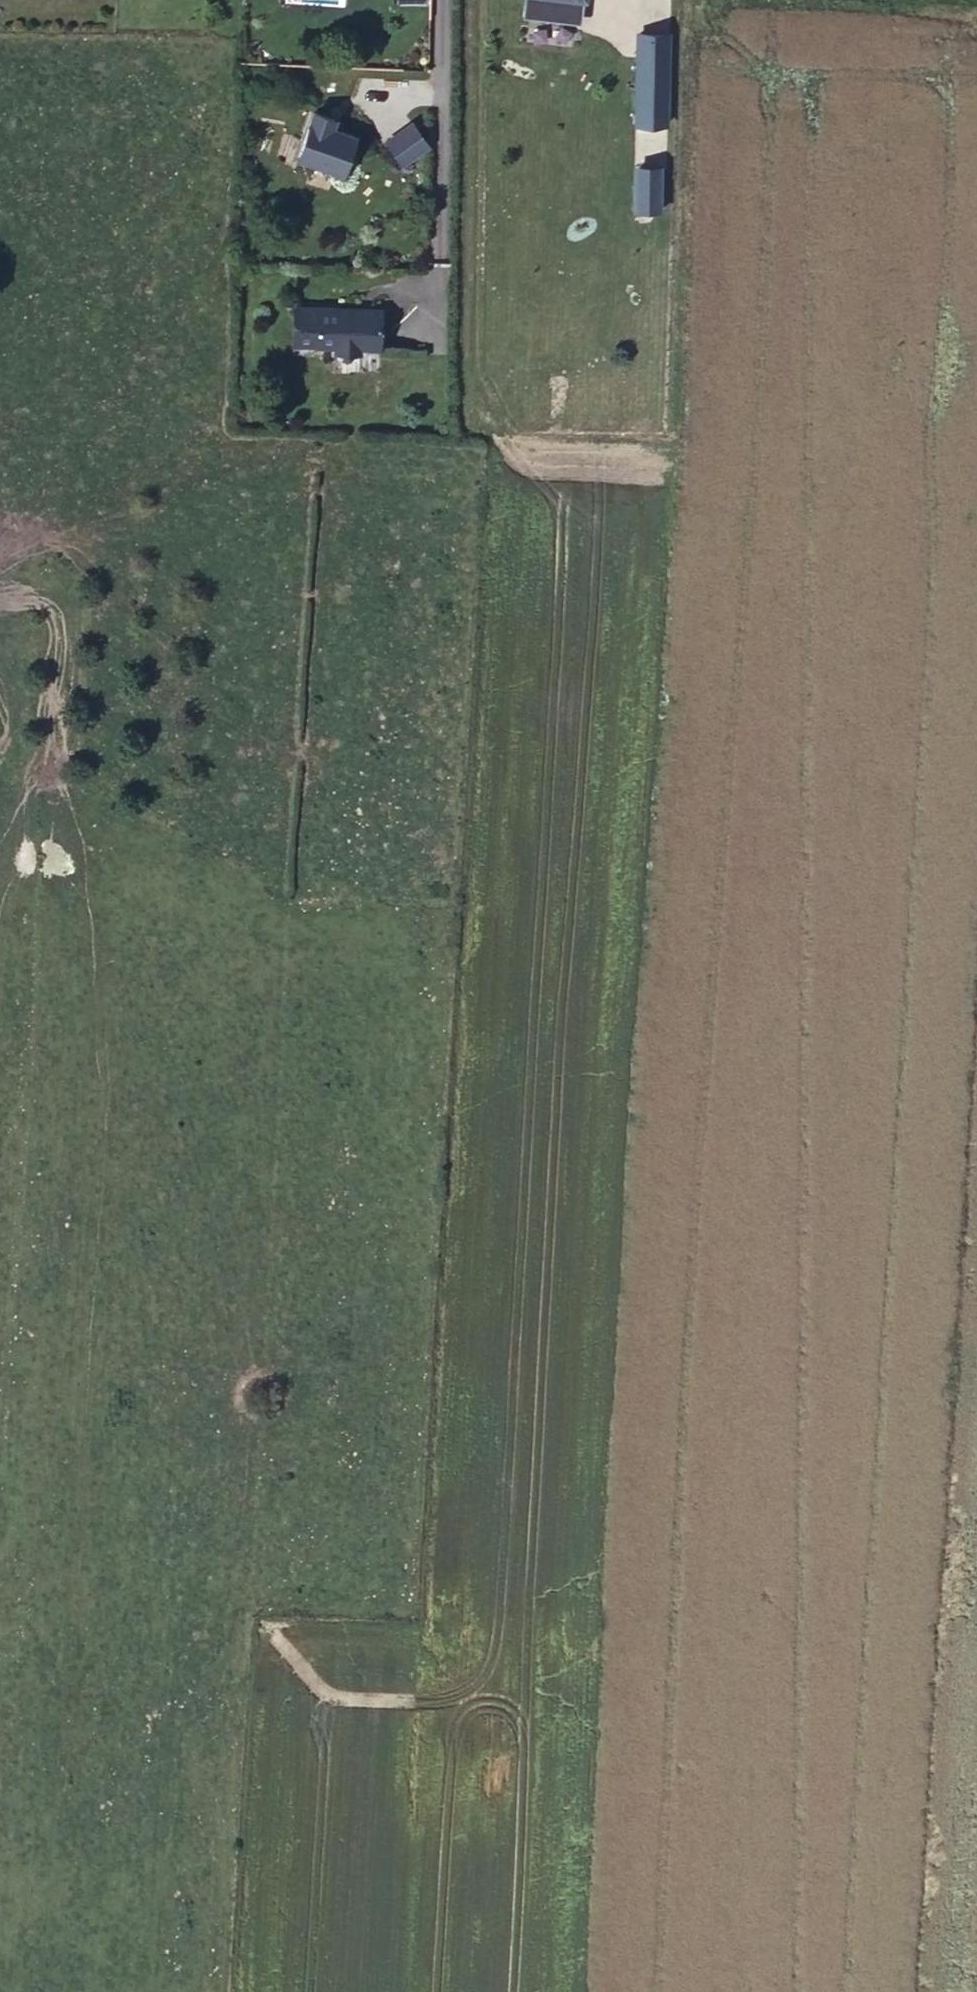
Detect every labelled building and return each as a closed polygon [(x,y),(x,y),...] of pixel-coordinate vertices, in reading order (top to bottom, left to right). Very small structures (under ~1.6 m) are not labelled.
[(649,106),(678,111),(684,17),(671,16),(671,23),(652,22),(649,106)] [(678,135),(678,111),(649,106),(647,133),(678,135)] [(339,129),(343,120),(320,108),(297,152),(303,155),(304,161),(311,165),(315,160),(336,172),(333,177),(349,186),(361,166),(356,163),(366,144),(347,132),(339,129)] [(350,123),(343,120),(339,129),(347,132),(350,123)] [(414,143),(390,159),(405,178),(427,164),(414,143)] [(676,169),(646,166),(643,216),(673,219),(676,169)] [(378,301),(317,298),(315,334),(334,337),(339,342),(364,344),(364,337),(375,338),(378,301)]
